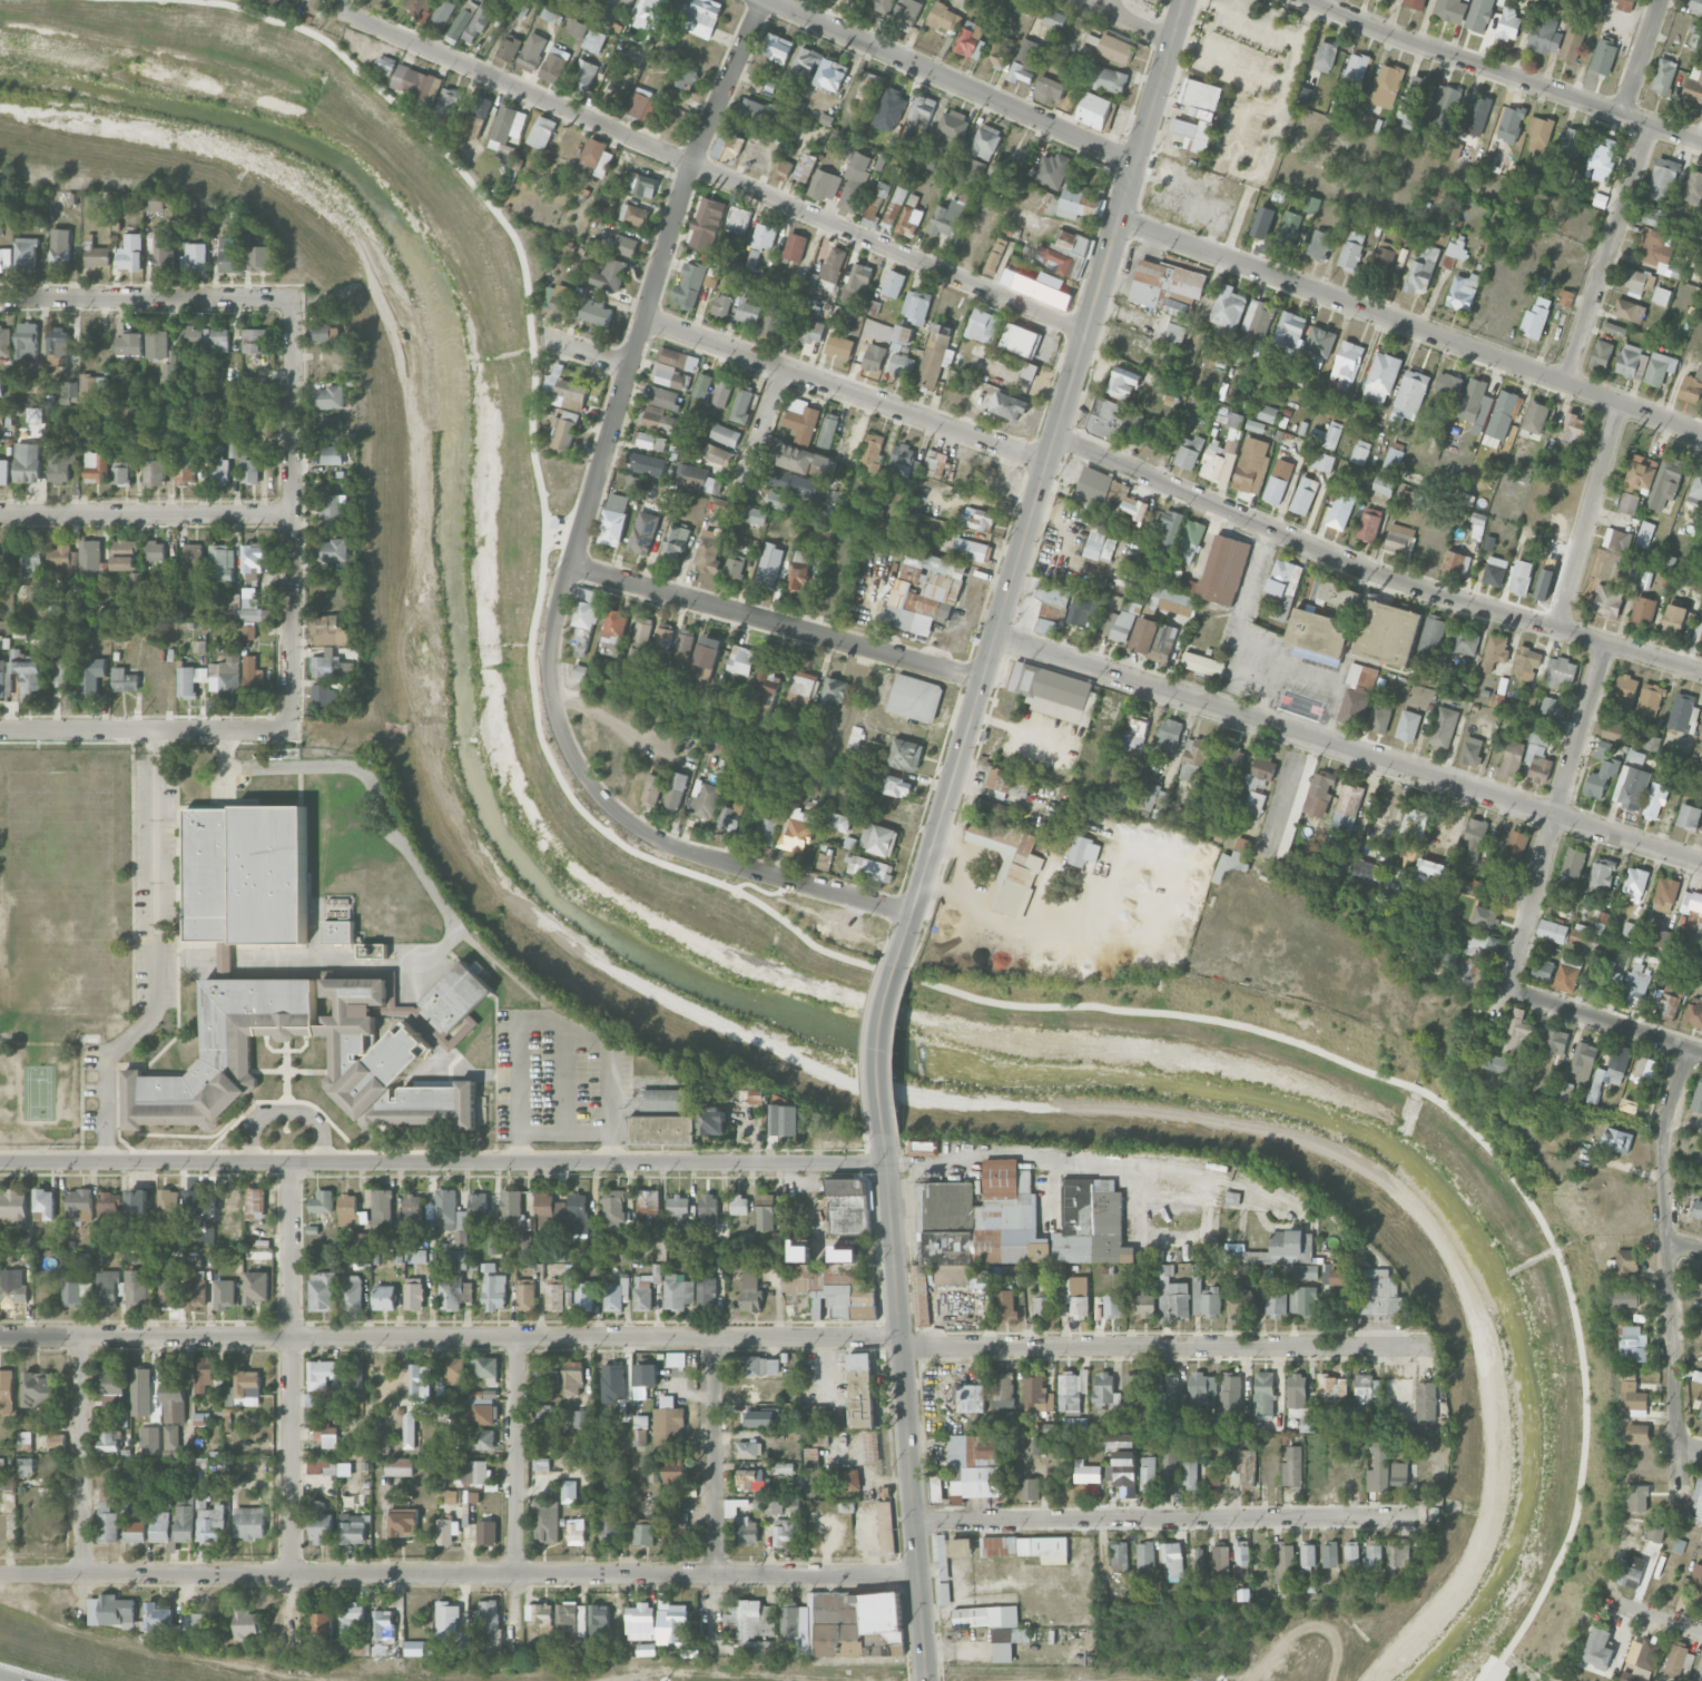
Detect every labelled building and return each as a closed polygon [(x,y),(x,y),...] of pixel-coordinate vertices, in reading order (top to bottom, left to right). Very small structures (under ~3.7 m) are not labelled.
[(263,3),(277,9),(281,0),(265,0),(263,3)] [(320,14),(324,0),(310,0),(307,10),(320,14)] [(424,16),(432,0),(409,0),(406,8),(424,16)] [(445,28),(456,3),(448,0),(442,0),(432,22),(445,28)] [(469,0),(467,0),(445,39),(455,45),(478,5),(469,0)] [(638,14),(634,24),(657,33),(671,0),(639,0),(634,13),(638,14)] [(716,0),(695,0),(693,5),(684,3),(681,15),(687,17),(683,30),(712,39),(723,2),(716,0)] [(872,8),(888,15),(895,0),(876,0),(872,8)] [(913,30),(922,0),(897,0),(890,23),(913,30)] [(1426,0),(1405,0),(1404,6),(1424,10),(1426,0)] [(1463,24),(1469,3),(1461,1),(1461,0),(1439,0),(1434,16),(1463,24)] [(1495,0),(1473,0),(1466,27),(1486,33),(1495,0)] [(1611,5),(1631,10),(1634,0),(1612,0),(1611,5)] [(1688,9),(1701,14),(1701,0),(1692,0),(1688,9)] [(462,38),(472,43),(478,31),(481,32),(494,8),(480,1),(462,38)] [(522,18),(529,8),(519,2),(513,13),(522,18)] [(935,2),(926,21),(950,32),(959,12),(935,2)] [(1517,8),(1506,5),(1496,35),(1515,42),(1523,18),(1514,15),(1517,8)] [(1041,22),(1062,30),(1068,16),(1048,7),(1041,22)] [(1557,55),(1563,33),(1556,32),(1559,20),(1536,14),(1528,48),(1557,55)] [(569,33),(582,38),(588,25),(574,19),(569,33)] [(953,48),(978,60),(986,42),(980,39),(986,28),(967,19),(953,48)] [(1578,61),(1586,26),(1569,22),(1561,57),(1578,61)] [(1688,45),(1697,47),(1701,27),(1692,25),(1688,45)] [(605,33),(590,28),(584,47),(600,52),(605,33)] [(533,73),(549,38),(531,31),(516,65),(533,73)] [(794,41),(770,32),(761,54),(786,64),(794,41)] [(497,54),(513,61),(523,40),(507,33),(497,54)] [(1095,53),(1128,65),(1135,45),(1103,33),(1095,53)] [(1009,79),(1031,87),(1046,45),(1023,37),(1009,79)] [(1619,44),(1599,38),(1589,69),(1609,75),(1619,44)] [(983,62),(1002,70),(1008,57),(1000,53),(1004,44),(993,39),(983,62)] [(1314,69),(1332,72),(1337,44),(1319,41),(1314,69)] [(807,82),(815,64),(820,66),(824,54),(802,44),(789,75),(807,82)] [(570,53),(552,45),(538,76),(556,84),(570,53)] [(1073,78),(1079,59),(1055,51),(1049,69),(1073,78)] [(1370,57),(1352,51),(1344,77),(1362,82),(1370,57)] [(380,54),(374,69),(391,76),(397,61),(380,54)] [(813,85),(837,95),(849,67),(825,56),(813,85)] [(1651,91),(1670,95),(1677,61),(1659,57),(1651,91)] [(588,92),(599,66),(581,58),(569,83),(588,92)] [(663,68),(675,73),(679,63),(667,58),(663,68)] [(1405,69),(1383,62),(1370,103),(1392,109),(1405,69)] [(442,78),(400,64),(393,87),(435,100),(442,78)] [(699,71),(681,65),(675,85),(692,90),(699,71)] [(1087,86),(1125,93),(1128,72),(1091,65),(1087,86)] [(1690,67),(1682,101),(1701,106),(1701,69),(1690,67)] [(1068,85),(1043,74),(1033,95),(1059,106),(1068,85)] [(1395,117),(1403,119),(1401,127),(1416,130),(1428,78),(1412,74),(1407,96),(1400,95),(1395,117)] [(883,100),(898,105),(905,82),(891,77),(883,100)] [(1222,86),(1184,78),(1179,102),(1191,104),(1188,115),(1214,121),(1222,86)] [(1463,89),(1437,84),(1430,124),(1456,128),(1463,89)] [(654,91),(634,86),(628,115),(655,121),(660,100),(652,99),(654,91)] [(1296,99),(1310,104),(1314,90),(1301,86),(1296,99)] [(456,120),(462,91),(443,87),(437,117),(456,120)] [(1113,99),(1085,91),(1077,121),(1104,129),(1113,99)] [(479,140),(494,99),(477,93),(462,134),(479,140)] [(937,101),(918,93),(908,119),(927,127),(937,101)] [(1480,137),(1493,100),(1476,94),(1463,132),(1480,137)] [(775,125),(780,106),(742,97),(737,115),(775,125)] [(521,138),(528,112),(501,104),(489,145),(506,150),(510,134),(521,138)] [(1525,109),(1505,104),(1497,141),(1489,139),(1482,168),(1495,171),(1502,141),(1516,145),(1525,109)] [(970,118),(945,109),(935,135),(938,136),(932,151),(931,151),(925,166),(934,169),(942,147),(957,153),(970,118)] [(820,122),(831,126),(834,117),(823,113),(820,122)] [(527,142),(545,150),(557,121),(539,114),(527,142)] [(1532,134),(1528,149),(1545,154),(1554,121),(1531,114),(1526,132),(1532,134)] [(1172,131),(1186,134),(1182,147),(1205,153),(1213,122),(1200,119),(1199,124),(1176,118),(1172,131)] [(991,161),(1003,132),(982,123),(970,152),(991,161)] [(1578,156),(1586,132),(1569,126),(1561,150),(1578,156)] [(735,149),(740,151),(746,137),(722,128),(711,153),(731,161),(735,149)] [(1435,149),(1441,133),(1427,128),(1421,144),(1435,149)] [(1592,178),(1608,183),(1616,161),(1612,160),(1619,142),(1607,137),(1606,140),(1596,136),(1586,164),(1595,168),(1592,178)] [(606,151),(608,142),(589,137),(582,164),(595,167),(594,175),(606,178),(612,153),(606,151)] [(907,148),(904,157),(921,162),(924,154),(907,148)] [(844,176),(849,178),(837,206),(854,213),(871,172),(867,170),(873,156),(855,149),(844,176)] [(875,168),(882,170),(887,154),(880,152),(875,168)] [(1073,158),(1058,152),(1055,159),(1043,154),(1033,180),(1060,190),(1073,158)] [(979,186),(987,162),(963,154),(955,178),(979,186)] [(792,177),(806,183),(816,161),(802,155),(792,177)] [(1645,196),(1666,204),(1680,164),(1659,156),(1645,196)] [(786,182),(794,163),(780,157),(773,176),(786,182)] [(808,192),(832,202),(842,177),(818,168),(808,192)] [(1701,195),(1701,171),(1692,168),(1682,197),(1699,203),(1701,195)] [(659,179),(633,171),(627,190),(654,198),(659,179)] [(890,185),(879,180),(863,216),(875,221),(890,185)] [(906,189),(896,185),(883,226),(893,229),(906,189)] [(938,204),(928,232),(937,236),(939,231),(954,236),(971,190),(963,187),(958,200),(952,198),(948,208),(938,204)] [(1096,217),(1100,196),(1065,188),(1063,196),(1048,193),(1043,212),(1078,219),(1079,214),(1096,217)] [(914,236),(924,211),(915,208),(920,196),(910,192),(896,229),(914,236)] [(144,194),(144,211),(167,210),(166,193),(144,194)] [(1316,213),(1321,200),(1308,195),(1303,208),(1316,213)] [(727,203),(703,196),(693,229),(694,230),(690,245),(712,252),(727,203)] [(618,219),(644,227),(650,210),(623,202),(618,219)] [(1641,221),(1665,229),(1670,212),(1647,204),(1641,221)] [(753,211),(732,205),(725,228),(745,234),(753,211)] [(1275,244),(1294,248),(1301,214),(1283,210),(1275,244)] [(1682,232),(1684,218),(1671,216),(1670,231),(1682,232)] [(999,230),(1017,240),(1022,230),(1004,221),(999,230)] [(751,245),(772,251),(779,228),(758,222),(751,245)] [(1668,233),(1645,226),(1638,249),(1642,250),(1639,260),(1658,266),(1656,272),(1686,281),(1690,270),(1668,263),(1673,246),(1664,244),(1668,233)] [(1091,240),(1059,227),(1050,248),(1039,244),(1034,256),(1048,262),(1046,267),(1075,279),(1091,240)] [(69,272),(70,229),(51,228),(50,271),(69,272)] [(1305,255),(1324,261),(1334,235),(1315,228),(1305,255)] [(1551,232),(1540,228),(1536,239),(1548,243),(1551,232)] [(1366,234),(1348,229),(1338,267),(1356,272),(1366,234)] [(800,262),(808,237),(790,231),(782,256),(800,262)] [(118,248),(119,270),(143,269),(142,233),(125,233),(126,248),(118,248)] [(616,241),(607,239),(605,249),(634,256),(638,239),(617,234),(616,241)] [(174,236),(155,236),(154,275),(173,275),(174,236)] [(995,272),(1008,241),(998,236),(985,268),(995,272)] [(1455,258),(1462,260),(1467,241),(1449,236),(1441,266),(1452,269),(1455,258)] [(15,271),(37,271),(37,238),(16,237),(15,271)] [(240,272),(241,238),(220,237),(219,271),(240,272)] [(110,247),(93,247),(93,240),(86,240),(86,266),(110,266),(110,247)] [(1371,267),(1390,273),(1399,246),(1380,240),(1371,267)] [(206,273),(207,243),(186,243),(186,255),(182,255),(181,272),(206,273)] [(1440,248),(1424,243),(1420,259),(1414,257),(1404,289),(1425,296),(1440,248)] [(250,246),(250,271),(273,271),(272,245),(250,246)] [(848,250),(831,245),(821,278),(837,283),(848,250)] [(0,248),(0,270),(13,270),(12,248),(0,248)] [(761,251),(751,248),(745,269),(754,272),(761,251)] [(628,263),(606,256),(601,273),(593,271),(589,282),(618,292),(628,263)] [(1208,274),(1140,257),(1129,301),(1160,309),(1165,290),(1201,299),(1208,274)] [(707,266),(684,260),(674,301),(682,303),(680,308),(695,312),(707,266)] [(864,305),(874,267),(853,262),(843,299),(864,305)] [(897,299),(907,275),(891,268),(881,292),(897,299)] [(1625,285),(1652,291),(1656,275),(1628,269),(1625,285)] [(1456,274),(1445,305),(1469,313),(1481,276),(1471,273),(1469,278),(1456,274)] [(805,291),(813,293),(816,280),(809,278),(805,291)] [(1233,292),(1235,286),(1223,282),(1211,322),(1238,330),(1248,297),(1233,292)] [(548,286),(542,306),(567,314),(575,289),(557,283),(556,288),(548,286)] [(1652,301),(1667,305),(1671,290),(1655,286),(1652,301)] [(933,295),(909,287),(900,317),(924,324),(933,295)] [(1640,299),(1642,291),(1630,287),(1628,295),(1640,299)] [(1570,308),(1575,293),(1563,289),(1558,303),(1570,308)] [(711,315),(727,319),(733,297),(717,293),(711,315)] [(1540,339),(1552,300),(1538,296),(1533,311),(1527,309),(1519,332),(1540,339)] [(1188,320),(1193,307),(1169,297),(1164,310),(1188,320)] [(1646,306),(1617,297),(1612,314),(1641,323),(1646,306)] [(580,320),(610,325),(612,309),(602,307),(603,301),(584,298),(580,320)] [(762,304),(740,299),(736,319),(758,324),(762,304)] [(877,316),(881,302),(871,299),(867,313),(877,316)] [(1247,340),(1266,344),(1275,305),(1250,299),(1243,330),(1249,331),(1247,340)] [(775,309),(777,302),(769,300),(761,333),(778,337),(784,311),(775,309)] [(1003,318),(975,307),(965,335),(993,345),(1003,318)] [(1300,361),(1306,341),(1301,339),(1308,318),(1284,310),(1270,351),(1300,361)] [(1178,318),(1164,312),(1154,337),(1180,347),(1188,327),(1176,323),(1178,318)] [(820,343),(826,321),(804,316),(799,337),(820,343)] [(341,340),(340,326),(331,327),(331,320),(314,321),(316,341),(341,340)] [(142,356),(143,332),(123,332),(124,321),(118,321),(117,356),(142,356)] [(1627,328),(1604,321),(1601,330),(1625,337),(1627,328)] [(37,322),(17,322),(15,358),(37,359),(37,322)] [(942,366),(950,368),(955,350),(947,348),(953,328),(933,322),(916,384),(935,390),(942,366)] [(1001,347),(1034,356),(1041,332),(1007,322),(1001,347)] [(910,345),(914,328),(897,324),(890,348),(899,351),(901,343),(910,345)] [(228,325),(212,325),(212,351),(228,351),(228,325)] [(10,356),(9,326),(0,327),(0,356),(10,356)] [(49,356),(67,356),(68,326),(49,326),(49,356)] [(1321,368),(1324,358),(1329,359),(1337,333),(1314,326),(1302,362),(1321,368)] [(209,328),(186,327),(186,344),(209,345),(209,328)] [(267,352),(267,329),(243,328),(243,352),(267,352)] [(146,332),(147,358),(174,357),(174,349),(168,349),(168,331),(146,332)] [(851,357),(854,337),(829,334),(826,353),(851,357)] [(1590,366),(1607,370),(1613,343),(1596,339),(1590,366)] [(1365,347),(1343,340),(1330,378),(1339,380),(1336,389),(1350,393),(1365,347)] [(887,347),(868,342),(862,367),(880,372),(887,347)] [(1650,352),(1624,344),(1615,372),(1641,380),(1650,352)] [(657,362),(697,369),(699,355),(659,348),(657,362)] [(1402,358),(1377,351),(1362,398),(1376,402),(1378,397),(1389,400),(1402,358)] [(915,357),(893,352),(888,373),(910,379),(915,357)] [(1678,357),(1650,352),(1645,383),(1663,386),(1666,371),(1675,372),(1678,357)] [(1678,398),(1701,403),(1701,399),(1701,354),(1697,376),(1684,373),(1678,398)] [(689,376),(675,372),(677,366),(656,360),(650,380),(685,390),(689,376)] [(1035,379),(1038,365),(1026,361),(1022,376),(1035,379)] [(158,362),(158,383),(170,384),(170,362),(158,362)] [(583,410),(589,383),(562,378),(565,364),(556,362),(554,375),(548,374),(542,402),(583,410)] [(1105,391),(1128,401),(1135,385),(1137,386),(1142,376),(1116,365),(1105,391)] [(1391,412),(1416,420),(1431,376),(1407,368),(1391,412)] [(1433,389),(1457,397),(1463,379),(1440,370),(1433,389)] [(691,395),(705,400),(713,376),(700,371),(691,395)] [(107,375),(81,374),(80,399),(106,399),(107,375)] [(725,407),(733,380),(720,376),(712,403),(725,407)] [(1488,382),(1470,376),(1457,417),(1475,422),(1488,382)] [(78,381),(62,381),(62,401),(78,402),(78,381)] [(345,408),(344,386),(316,386),(317,408),(345,408)] [(679,392),(653,386),(648,404),(675,410),(679,392)] [(730,419),(745,424),(754,391),(739,387),(730,419)] [(1025,435),(1027,424),(1034,426),(1040,402),(977,387),(976,394),(984,396),(980,412),(1006,418),(1004,430),(1025,435)] [(1506,441),(1522,396),(1501,389),(1485,433),(1506,441)] [(1116,442),(1129,408),(1096,395),(1082,428),(1116,442)] [(820,409),(808,406),(809,401),(792,397),(784,426),(798,430),(795,442),(810,446),(820,409)] [(1522,429),(1542,434),(1550,405),(1529,400),(1522,429)] [(1274,423),(1279,408),(1262,403),(1258,418),(1274,423)] [(643,427),(673,432),(675,417),(664,415),(665,408),(647,404),(643,427)] [(43,422),(43,407),(28,407),(28,422),(43,422)] [(12,428),(12,411),(0,410),(0,427),(12,428)] [(563,417),(555,415),(553,426),(559,427),(554,447),(571,451),(580,413),(565,410),(563,417)] [(1247,415),(1233,411),(1223,445),(1209,441),(1199,476),(1219,482),(1218,487),(1226,489),(1247,415)] [(840,415),(826,412),(817,445),(830,449),(840,415)] [(1560,439),(1583,443),(1588,418),(1565,413),(1560,439)] [(321,443),(343,443),(343,417),(322,417),(321,443)] [(80,444),(89,444),(90,419),(80,419),(80,444)] [(1266,424),(1248,419),(1246,428),(1263,433),(1266,424)] [(1327,432),(1313,427),(1308,440),(1334,450),(1343,425),(1331,420),(1327,432)] [(742,431),(714,423),(710,439),(737,447),(742,431)] [(666,438),(635,430),(631,444),(663,451),(666,438)] [(253,432),(244,432),(244,450),(259,450),(259,443),(253,443),(253,432)] [(885,437),(869,432),(859,465),(875,470),(885,437)] [(1194,440),(1183,437),(1175,464),(1194,471),(1205,438),(1195,435),(1194,440)] [(1270,457),(1266,455),(1270,442),(1248,435),(1231,486),(1258,495),(1270,457)] [(1372,444),(1358,439),(1350,460),(1364,465),(1372,444)] [(832,457),(781,441),(774,463),(826,479),(832,457)] [(40,483),(41,443),(16,442),(15,482),(40,483)] [(728,466),(733,452),(708,443),(703,457),(728,466)] [(894,443),(889,473),(910,477),(916,447),(894,443)] [(343,445),(322,446),(323,464),(344,464),(343,445)] [(1404,451),(1389,446),(1381,470),(1395,476),(1404,451)] [(49,482),(70,482),(70,463),(76,463),(76,448),(49,447),(49,482)] [(941,479),(948,455),(929,449),(922,473),(941,479)] [(165,451),(144,452),(145,485),(166,485),(165,451)] [(85,481),(109,480),(108,452),(85,452),(85,481)] [(652,472),(655,457),(635,452),(631,467),(652,472)] [(1624,486),(1649,493),(1659,461),(1633,453),(1624,486)] [(1667,498),(1675,501),(1687,460),(1663,453),(1648,507),(1663,512),(1667,498)] [(177,454),(178,484),(197,483),(196,454),(177,454)] [(1317,468),(1331,471),(1334,460),(1320,457),(1317,468)] [(210,459),(211,482),(230,481),(229,458),(210,459)] [(1264,500),(1282,505),(1293,462),(1275,458),(1264,500)] [(0,459),(0,484),(8,484),(9,460),(0,459)] [(259,459),(241,459),(242,484),(259,484),(259,459)] [(113,483),(130,484),(131,462),(114,461),(113,483)] [(709,469),(679,462),(675,476),(684,478),(683,486),(719,495),(723,480),(707,476),(709,469)] [(997,483),(1001,467),(981,463),(977,479),(997,483)] [(1529,483),(1534,467),(1522,464),(1518,479),(1529,483)] [(1149,503),(1125,495),(1129,482),(1084,467),(1074,499),(1095,505),(1097,499),(1121,507),(1119,512),(1144,519),(1149,503)] [(1698,467),(1689,498),(1701,502),(1701,468),(1698,467)] [(792,492),(816,498),(821,481),(797,474),(792,492)] [(1291,511),(1309,516),(1318,481),(1301,476),(1291,511)] [(1372,490),(1392,495),(1396,481),(1376,476),(1372,490)] [(1344,531),(1359,490),(1341,483),(1326,524),(1344,531)] [(1422,507),(1424,493),(1404,490),(1402,504),(1422,507)] [(790,494),(769,491),(766,506),(788,509),(790,494)] [(630,496),(609,492),(599,542),(620,546),(630,496)] [(1640,496),(1624,492),(1619,510),(1634,515),(1640,496)] [(347,508),(347,494),(320,494),(320,520),(341,520),(341,508),(347,508)] [(733,513),(734,500),(714,498),(713,511),(733,513)] [(995,513),(965,505),(960,524),(990,532),(995,513)] [(743,521),(765,525),(768,510),(746,506),(743,521)] [(1357,538),(1375,542),(1382,510),(1364,506),(1357,538)] [(1183,513),(1165,508),(1161,525),(1150,523),(1146,535),(1161,539),(1158,548),(1173,552),(1183,513)] [(660,516),(639,510),(628,550),(648,556),(660,516)] [(1469,539),(1480,541),(1487,515),(1476,513),(1469,539)] [(1206,524),(1190,518),(1177,554),(1193,560),(1206,524)] [(1635,543),(1648,548),(1656,524),(1643,520),(1635,543)] [(1416,529),(1391,522),(1384,549),(1408,556),(1416,529)] [(661,554),(679,560),(690,529),(672,523),(661,554)] [(718,572),(721,559),(717,558),(722,531),(702,527),(695,568),(718,572)] [(1603,546),(1627,551),(1630,532),(1606,528),(1603,546)] [(1084,555),(1110,563),(1117,538),(1091,531),(1084,555)] [(1198,597),(1234,606),(1250,543),(1214,533),(1198,597)] [(1483,548),(1493,551),(1496,537),(1486,535),(1483,548)] [(348,539),(319,538),(319,560),(347,561),(348,539)] [(988,543),(956,538),(953,556),(985,561),(988,543)] [(113,570),(137,570),(136,539),(113,540),(113,570)] [(101,540),(80,540),(80,575),(101,574),(101,540)] [(166,558),(166,541),(146,541),(146,558),(166,558)] [(243,579),(261,579),(260,559),(266,559),(266,542),(243,543),(243,579)] [(201,571),(202,543),(183,543),(183,570),(201,571)] [(782,549),(764,544),(754,583),(771,587),(782,549)] [(233,546),(209,545),(208,582),(233,582),(233,546)] [(76,581),(77,547),(48,547),(48,566),(60,566),(59,580),(76,581)] [(21,575),(42,575),(43,548),(22,548),(21,575)] [(806,594),(811,552),(795,549),(794,560),(792,559),(788,592),(806,594)] [(1441,568),(1460,574),(1466,556),(1447,549),(1441,568)] [(904,554),(883,622),(912,632),(917,615),(948,625),(966,564),(925,551),(922,560),(904,554)] [(741,579),(745,558),(728,555),(724,575),(741,579)] [(1508,560),(1489,555),(1482,582),(1502,587),(1508,560)] [(1259,614),(1287,622),(1303,566),(1275,558),(1259,614)] [(1527,595),(1534,563),(1516,559),(1510,592),(1527,595)] [(131,573),(132,587),(140,586),(139,572),(131,573)] [(1316,602),(1324,605),(1325,602),(1353,610),(1359,590),(1323,579),(1316,602)] [(1036,632),(1060,636),(1063,622),(1070,586),(1038,580),(1035,597),(1044,598),(1040,616),(1039,615),(1036,632)] [(1194,594),(1197,582),(1187,580),(1184,593),(1194,594)] [(1592,611),(1617,618),(1625,591),(1599,584),(1592,611)] [(263,620),(263,607),(257,607),(257,587),(242,587),(242,620),(263,620)] [(585,654),(601,592),(582,587),(572,625),(577,626),(575,637),(579,638),(575,652),(585,654)] [(240,593),(226,594),(226,613),(240,613),(240,593)] [(1067,621),(1086,627),(1094,598),(1075,593),(1067,621)] [(1158,605),(1189,618),(1193,607),(1162,594),(1158,605)] [(1657,599),(1636,595),(1631,623),(1652,627),(1657,599)] [(1422,613),(1369,599),(1355,653),(1409,667),(1422,613)] [(1111,611),(1102,634),(1126,643),(1140,604),(1134,602),(1130,611),(1123,609),(1121,614),(1111,611)] [(49,620),(60,620),(60,604),(48,604),(49,620)] [(1684,624),(1691,627),(1696,612),(1670,604),(1662,627),(1681,633),(1684,624)] [(1340,667),(1351,622),(1295,608),(1286,642),(1295,644),(1292,655),(1340,667)] [(628,612),(608,609),(601,653),(621,656),(628,612)] [(1698,612),(1692,644),(1701,646),(1701,613),(1698,612)] [(1426,614),(1419,650),(1438,654),(1446,619),(1426,614)] [(312,645),(350,644),(350,627),(338,627),(338,615),(312,615),(312,645)] [(628,665),(645,668),(656,619),(639,616),(628,665)] [(1178,627),(1139,616),(1129,650),(1169,661),(1178,627)] [(243,639),(256,639),(256,625),(243,625),(243,639)] [(670,648),(674,629),(659,626),(655,645),(670,648)] [(1481,633),(1457,627),(1452,650),(1475,656),(1481,633)] [(690,662),(696,631),(681,628),(675,659),(690,662)] [(62,649),(62,630),(50,630),(50,649),(62,649)] [(1496,660),(1507,663),(1510,649),(1506,648),(1508,638),(1490,633),(1480,670),(1492,674),(1496,660)] [(723,639),(702,634),(690,676),(711,681),(723,639)] [(728,669),(750,676),(757,651),(735,645),(728,669)] [(311,656),(311,677),(352,677),(352,663),(341,663),(341,656),(334,656),(334,646),(325,646),(325,656),(311,656)] [(1532,680),(1535,667),(1539,668),(1543,652),(1518,646),(1512,676),(1532,680)] [(210,690),(220,690),(220,696),(241,695),(240,651),(226,651),(227,662),(209,663),(210,690)] [(1225,660),(1184,652),(1181,668),(1222,676),(1225,660)] [(256,655),(244,655),(243,690),(262,690),(262,669),(256,669),(256,655)] [(1543,684),(1559,689),(1561,682),(1572,685),(1578,663),(1551,655),(1543,684)] [(775,675),(780,661),(764,656),(754,688),(762,690),(758,706),(772,710),(782,678),(775,675)] [(55,686),(76,686),(75,658),(55,658),(55,686)] [(97,676),(106,676),(105,658),(80,659),(80,697),(98,696),(97,676)] [(13,696),(12,672),(6,672),(6,659),(0,659),(0,696),(13,696)] [(1026,708),(1090,726),(1101,682),(1015,659),(1007,690),(1030,696),(1026,708)] [(21,698),(43,698),(43,661),(11,661),(10,672),(22,672),(21,698)] [(1378,669),(1351,662),(1345,683),(1348,684),(1337,720),(1361,727),(1378,669)] [(588,666),(575,663),(572,676),(585,679),(588,666)] [(208,666),(177,667),(178,698),(196,698),(196,682),(208,681),(208,666)] [(112,667),(113,691),(139,690),(138,674),(125,674),(125,667),(112,667)] [(788,700),(808,705),(817,675),(797,669),(788,700)] [(933,722),(944,685),(896,672),(886,711),(933,722)] [(1620,673),(1613,695),(1633,702),(1640,679),(1620,673)] [(848,681),(827,676),(819,704),(840,710),(848,681)] [(1657,717),(1665,687),(1644,682),(1636,711),(1657,717)] [(313,706),(338,707),(338,686),(314,685),(313,706)] [(1539,688),(1529,685),(1522,712),(1532,714),(1539,688)] [(1697,707),(1694,706),(1696,696),(1676,691),(1667,728),(1690,734),(1697,707)] [(1560,718),(1565,702),(1544,696),(1540,712),(1560,718)] [(1394,705),(1376,700),(1367,729),(1385,735),(1394,705)] [(1449,749),(1460,711),(1439,705),(1429,744),(1449,749)] [(1422,714),(1403,709),(1394,737),(1413,743),(1422,714)] [(1173,755),(1184,723),(1164,716),(1153,749),(1173,755)] [(1130,736),(1144,739),(1147,720),(1133,718),(1130,736)] [(1612,723),(1604,722),(1601,737),(1623,741),(1627,720),(1613,718),(1612,723)] [(1551,729),(1532,725),(1524,761),(1531,763),(1528,778),(1547,783),(1552,759),(1545,757),(1551,729)] [(1660,737),(1646,734),(1644,747),(1657,749),(1660,737)] [(1179,779),(1189,780),(1191,767),(1204,769),(1210,740),(1187,735),(1179,779)] [(1459,760),(1477,766),(1485,740),(1467,735),(1459,760)] [(887,764),(916,771),(924,744),(894,736),(887,764)] [(1621,760),(1607,757),(1611,742),(1598,739),(1593,757),(1602,760),(1599,773),(1590,771),(1584,795),(1602,799),(1609,775),(1616,777),(1621,760)] [(1516,777),(1525,745),(1509,740),(1499,772),(1516,777)] [(1245,749),(1226,745),(1221,766),(1240,770),(1245,749)] [(841,769),(856,772),(860,758),(844,755),(841,769)] [(1251,774),(1245,772),(1241,785),(1266,793),(1276,763),(1257,756),(1251,774)] [(1009,793),(1011,786),(1016,788),(1020,774),(989,765),(983,785),(1009,793)] [(1648,770),(1621,765),(1613,803),(1641,809),(1648,770)] [(1337,775),(1313,770),(1305,813),(1326,817),(1332,786),(1335,786),(1337,775)] [(665,808),(681,810),(686,773),(670,771),(665,808)] [(640,802),(655,806),(664,777),(649,773),(640,802)] [(914,780),(884,773),(879,792),(908,799),(914,780)] [(1642,816),(1658,821),(1669,786),(1653,781),(1642,816)] [(720,786),(701,782),(695,815),(714,819),(720,786)] [(1160,786),(1149,782),(1140,807),(1151,811),(1160,786)] [(1365,788),(1343,782),(1331,829),(1352,834),(1365,788)] [(1256,828),(1266,795),(1251,790),(1240,823),(1256,828)] [(987,907),(1025,918),(1043,857),(1033,854),(1039,834),(992,820),(997,803),(976,796),(964,839),(1004,852),(987,907)] [(1397,836),(1419,844),(1432,809),(1410,801),(1397,836)] [(744,805),(734,802),(732,808),(724,806),(718,826),(736,831),(744,805)] [(1682,802),(1676,824),(1696,830),(1701,809),(1701,808),(1682,802)] [(306,806),(185,806),(185,940),(219,940),(219,964),(230,964),(230,942),(306,942),(306,806)] [(807,854),(815,813),(791,808),(783,849),(807,854)] [(825,827),(847,832),(851,816),(829,811),(825,827)] [(779,821),(761,816),(755,841),(773,845),(779,821)] [(1477,864),(1490,823),(1471,817),(1458,858),(1477,864)] [(898,830),(866,820),(858,847),(891,856),(898,830)] [(1530,836),(1511,829),(1501,859),(1519,865),(1530,836)] [(1087,859),(1096,862),(1101,842),(1075,835),(1068,863),(1085,867),(1087,859)] [(1252,841),(1238,836),(1235,847),(1248,852),(1252,841)] [(1348,871),(1356,851),(1342,845),(1335,866),(1348,871)] [(1561,877),(1581,881),(1586,851),(1567,847),(1561,877)] [(1221,883),(1227,865),(1247,872),(1252,856),(1234,851),(1232,855),(1222,852),(1213,881),(1221,883)] [(829,870),(831,854),(819,853),(817,868),(829,870)] [(887,883),(892,865),(848,853),(844,869),(887,883)] [(1608,892),(1617,862),(1597,856),(1587,886),(1608,892)] [(1384,867),(1357,857),(1348,882),(1376,892),(1384,867)] [(1415,878),(1429,881),(1431,875),(1442,877),(1445,864),(1419,858),(1415,878)] [(1621,899),(1641,903),(1648,870),(1628,866),(1621,899)] [(1673,906),(1681,881),(1661,875),(1653,900),(1673,906)] [(1689,913),(1690,909),(1701,911),(1700,916),(1701,916),(1701,894),(1685,890),(1680,911),(1689,913)] [(328,920),(353,920),(353,897),(328,897),(328,920)] [(1565,943),(1569,925),(1540,919),(1537,937),(1565,943)] [(323,943),(354,943),(354,921),(323,921),(323,943)] [(1635,939),(1639,925),(1626,921),(1621,935),(1635,939)] [(1650,944),(1667,948),(1671,931),(1654,927),(1650,944)] [(1476,935),(1471,954),(1492,959),(1497,940),(1476,935)] [(386,957),(386,943),(358,943),(358,957),(386,957)] [(1573,993),(1583,962),(1563,955),(1553,987),(1573,993)] [(1472,965),(1474,958),(1461,956),(1455,988),(1485,993),(1490,968),(1472,965)] [(1531,976),(1550,981),(1555,963),(1536,958),(1531,976)] [(494,990),(463,960),(414,1011),(452,1048),(478,1022),(470,1014),(494,990)] [(1642,1008),(1650,974),(1642,972),(1644,964),(1634,962),(1632,971),(1628,970),(1621,1003),(1642,1008)] [(362,1052),(383,1013),(394,1009),(395,970),(386,970),(386,978),(323,978),(323,990),(347,1015),(322,1015),(322,1026),(315,1023),(316,979),(203,978),(203,1059),(188,1073),(123,1073),(123,1125),(215,1126),(253,1089),(253,1036),(329,1037),(329,1088),(362,1123),(476,1124),(476,1081),(406,1080),(436,1051),(417,1032),(362,1052)] [(1599,979),(1595,991),(1611,996),(1618,974),(1608,971),(1605,981),(1599,979)] [(1685,988),(1667,982),(1656,1014),(1674,1020),(1685,988)] [(1691,995),(1684,1023),(1701,1028),(1701,998),(1691,995)] [(1531,1039),(1534,1022),(1523,1020),(1525,1009),(1514,1007),(1508,1035),(1531,1039)] [(1544,1048),(1563,1055),(1569,1033),(1550,1027),(1544,1048)] [(1599,1047),(1578,1040),(1569,1069),(1578,1073),(1575,1082),(1586,1085),(1599,1047)] [(1622,1085),(1631,1047),(1614,1043),(1608,1070),(1595,1067),(1587,1102),(1598,1104),(1603,1081),(1622,1085)] [(1512,1060),(1486,1051),(1481,1066),(1507,1075),(1512,1060)] [(1658,1062),(1639,1054),(1629,1078),(1649,1086),(1658,1062)] [(1700,1072),(1692,1111),(1701,1113),(1701,1072),(1700,1072)] [(1572,1083),(1559,1082),(1557,1098),(1570,1099),(1572,1083)] [(686,1110),(686,1089),(641,1089),(641,1111),(686,1110)] [(765,1090),(751,1090),(751,1103),(765,1104),(765,1090)] [(798,1105),(769,1104),(769,1135),(797,1135),(798,1105)] [(700,1134),(726,1134),(726,1107),(700,1107),(700,1134)] [(629,1142),(694,1143),(695,1116),(629,1115),(629,1142)] [(1629,1153),(1634,1132),(1605,1126),(1601,1147),(1629,1153)] [(910,1154),(940,1155),(940,1137),(910,1137),(910,1154)] [(1136,1261),(1135,1246),(1124,1246),(1123,1191),(1116,1191),(1116,1178),(1064,1179),(1065,1232),(1053,1232),(1053,1238),(1040,1238),(1039,1192),(1033,1192),(1033,1169),(1020,1169),(1020,1158),(985,1159),(986,1205),(975,1205),(974,1181),(919,1182),(920,1229),(924,1229),(925,1264),(936,1264),(937,1285),(972,1285),(972,1278),(976,1278),(976,1264),(1136,1261)] [(867,1178),(829,1179),(830,1233),(869,1232),(867,1178)] [(148,1189),(128,1188),(128,1221),(147,1222),(148,1189)] [(157,1230),(179,1231),(180,1189),(158,1188),(157,1230)] [(217,1199),(207,1199),(207,1188),(186,1188),(186,1219),(205,1219),(205,1217),(217,1218),(217,1199)] [(265,1188),(245,1188),(246,1218),(266,1218),(265,1188)] [(54,1189),(34,1189),(34,1220),(55,1220),(54,1189)] [(92,1222),(93,1189),(67,1189),(66,1222),(92,1222)] [(309,1212),(332,1213),(333,1190),(317,1189),(316,1198),(310,1197),(309,1212)] [(372,1190),(373,1225),(393,1225),(392,1189),(372,1190)] [(455,1229),(455,1248),(468,1248),(468,1211),(457,1211),(457,1189),(436,1189),(436,1229),(455,1229)] [(523,1190),(503,1189),(502,1229),(523,1230),(523,1190)] [(535,1216),(565,1216),(565,1202),(553,1202),(553,1190),(535,1189),(535,1216)] [(660,1190),(638,1189),(638,1223),(660,1223),(660,1190)] [(1,1217),(16,1217),(16,1222),(25,1222),(25,1190),(1,1190),(1,1217)] [(625,1190),(602,1191),(604,1229),(619,1229),(619,1221),(626,1220),(625,1190)] [(119,1192),(99,1192),(100,1218),(119,1217),(119,1192)] [(469,1193),(470,1224),(487,1223),(486,1193),(469,1193)] [(568,1194),(569,1234),(588,1233),(587,1193),(568,1194)] [(339,1225),(357,1226),(358,1194),(339,1194),(339,1225)] [(757,1194),(758,1230),(776,1230),(775,1194),(757,1194)] [(405,1195),(404,1230),(421,1230),(422,1195),(405,1195)] [(717,1196),(700,1195),(700,1235),(717,1235),(717,1196)] [(748,1195),(731,1195),(732,1215),(749,1214),(748,1195)] [(668,1196),(668,1215),(695,1216),(695,1205),(689,1205),(689,1196),(668,1196)] [(1694,1200),(1692,1217),(1701,1218),(1701,1201),(1694,1200)] [(499,1221),(499,1202),(491,1202),(491,1221),(499,1221)] [(1271,1251),(1231,1251),(1231,1263),(1313,1263),(1314,1231),(1271,1230),(1271,1251)] [(215,1246),(215,1233),(199,1233),(199,1246),(215,1246)] [(350,1233),(351,1248),(370,1247),(369,1233),(350,1233)] [(533,1235),(520,1234),(519,1249),(533,1249),(533,1235)] [(390,1246),(401,1246),(401,1235),(390,1235),(390,1246)] [(646,1241),(634,1241),(634,1251),(646,1251),(646,1241)] [(632,1261),(631,1246),(612,1247),(612,1261),(632,1261)] [(1638,1275),(1637,1249),(1616,1250),(1617,1276),(1638,1275)] [(354,1250),(354,1269),(368,1268),(367,1250),(354,1250)] [(428,1250),(405,1250),(405,1262),(428,1263),(428,1250)] [(722,1251),(713,1250),(712,1264),(722,1264),(722,1251)] [(505,1309),(506,1275),(496,1275),(496,1263),(484,1263),(484,1309),(505,1309)] [(1330,1263),(1322,1263),(1323,1284),(1331,1284),(1330,1263)] [(782,1264),(782,1316),(799,1316),(799,1319),(827,1319),(827,1318),(876,1318),(875,1290),(853,1290),(853,1285),(864,1285),(864,1264),(782,1264)] [(1190,1317),(1189,1282),(1173,1282),(1173,1264),(1159,1264),(1161,1318),(1190,1317)] [(1290,1279),(1318,1280),(1318,1265),(1291,1264),(1290,1279)] [(760,1311),(761,1268),(743,1268),(742,1311),(760,1311)] [(1349,1285),(1349,1269),(1331,1269),(1331,1285),(1349,1285)] [(1390,1269),(1356,1269),(1356,1314),(1404,1313),(1404,1296),(1398,1296),(1398,1277),(1390,1277),(1390,1269)] [(118,1270),(97,1270),(98,1309),(119,1309),(118,1270)] [(151,1309),(150,1270),(127,1270),(128,1309),(151,1309)] [(178,1270),(158,1270),(157,1306),(177,1306),(178,1270)] [(245,1305),(257,1305),(257,1300),(270,1300),(270,1272),(246,1271),(245,1305)] [(185,1308),(206,1309),(208,1273),(186,1272),(185,1308)] [(310,1311),(336,1310),(336,1272),(310,1273),(310,1311)] [(441,1273),(440,1310),(461,1310),(462,1274),(441,1273)] [(678,1281),(677,1273),(664,1273),(664,1309),(685,1309),(685,1303),(695,1303),(694,1281),(678,1281)] [(362,1275),(345,1275),(344,1307),(362,1308),(362,1275)] [(652,1310),(652,1275),(634,1275),(633,1310),(652,1310)] [(1090,1316),(1088,1276),(1071,1276),(1071,1286),(1067,1286),(1067,1303),(1060,1303),(1060,1317),(1090,1316)] [(1193,1314),(1220,1314),(1221,1289),(1202,1288),(1202,1276),(1194,1276),(1193,1314)] [(716,1277),(697,1277),(697,1307),(717,1307),(716,1277)] [(424,1278),(405,1278),(405,1309),(423,1309),(424,1278)] [(83,1280),(62,1281),(62,1307),(84,1307),(83,1280)] [(236,1280),(215,1280),(215,1308),(236,1308),(236,1280)] [(28,1283),(2,1282),(2,1304),(28,1305),(28,1283)] [(575,1310),(594,1310),(594,1283),(576,1282),(575,1310)] [(535,1283),(516,1284),(517,1310),(536,1309),(535,1283)] [(546,1310),(564,1310),(563,1283),(545,1283),(546,1310)] [(395,1284),(374,1284),(374,1310),(395,1310),(395,1284)] [(605,1311),(625,1310),(624,1289),(623,1289),(623,1284),(604,1285),(605,1311)] [(1317,1286),(1290,1287),(1291,1317),(1318,1316),(1317,1286)] [(1054,1315),(1054,1289),(1036,1289),(1036,1316),(1054,1315)] [(1233,1315),(1253,1316),(1253,1290),(1233,1289),(1233,1315)] [(997,1320),(1017,1320),(1016,1290),(996,1290),(997,1320)] [(1640,1290),(1614,1290),(1614,1307),(1639,1307),(1640,1290)] [(1137,1292),(1137,1318),(1156,1317),(1156,1292),(1137,1292)] [(1287,1293),(1267,1293),(1267,1318),(1286,1319),(1287,1293)] [(1105,1317),(1123,1316),(1122,1295),(1104,1295),(1105,1317)] [(1647,1333),(1641,1334),(1641,1325),(1624,1326),(1624,1338),(1620,1338),(1621,1361),(1648,1360),(1647,1333)] [(686,1366),(686,1352),(667,1352),(668,1366),(686,1366)] [(849,1353),(851,1428),(874,1427),(872,1352),(849,1353)] [(215,1357),(196,1357),(195,1393),(206,1393),(206,1384),(214,1385),(215,1357)] [(465,1358),(444,1357),(444,1384),(465,1384),(465,1358)] [(498,1377),(498,1357),(471,1358),(472,1377),(498,1377)] [(535,1383),(559,1383),(559,1370),(554,1370),(555,1357),(535,1357),(535,1383)] [(780,1357),(741,1357),(741,1375),(780,1374),(780,1357)] [(309,1391),(328,1390),(327,1380),(337,1379),(336,1360),(308,1361),(309,1391)] [(346,1402),(365,1402),(363,1360),(344,1361),(346,1402)] [(582,1396),(583,1361),(564,1361),(563,1395),(582,1396)] [(605,1365),(606,1399),(624,1398),(623,1364),(605,1365)] [(657,1364),(635,1364),(636,1386),(658,1386),(657,1364)] [(411,1401),(430,1401),(431,1365),(411,1365),(411,1401)] [(132,1367),(131,1415),(150,1416),(151,1368),(132,1367)] [(13,1413),(14,1370),(0,1369),(0,1413),(13,1413)] [(124,1394),(124,1371),(103,1370),(103,1394),(124,1394)] [(260,1405),(260,1370),(235,1371),(235,1386),(226,1387),(227,1406),(260,1405)] [(1217,1394),(1217,1376),(1204,1376),(1204,1371),(1190,1371),(1190,1405),(1208,1405),(1207,1394),(1217,1394)] [(1275,1372),(1255,1371),(1253,1417),(1273,1418),(1275,1372)] [(24,1406),(55,1406),(54,1372),(23,1372),(24,1406)] [(1114,1392),(1114,1372),(1094,1373),(1094,1402),(1120,1402),(1120,1392),(1114,1392)] [(1014,1374),(998,1373),(997,1406),(1013,1407),(1014,1374)] [(1059,1373),(1058,1410),(1081,1411),(1081,1373),(1059,1373)] [(1241,1373),(1221,1373),(1221,1416),(1240,1416),(1241,1373)] [(1649,1392),(1637,1392),(1637,1374),(1624,1373),(1623,1408),(1648,1409),(1649,1392)] [(1143,1405),(1144,1375),(1125,1374),(1125,1404),(1143,1405)] [(1289,1374),(1287,1416),(1306,1417),(1307,1375),(1289,1374)] [(1054,1411),(1054,1392),(1045,1392),(1045,1376),(1026,1375),(1025,1411),(1054,1411)] [(1178,1402),(1179,1376),(1160,1375),(1159,1401),(1178,1402)] [(1347,1376),(1318,1376),(1318,1398),(1347,1398),(1347,1376)] [(1382,1376),(1355,1376),(1354,1407),(1372,1408),(1372,1396),(1381,1397),(1382,1376)] [(163,1423),(185,1422),(185,1378),(162,1378),(163,1423)] [(1436,1381),(1416,1382),(1417,1421),(1437,1420),(1436,1381)] [(955,1411),(979,1411),(979,1385),(955,1385),(955,1411)] [(324,1394),(306,1393),(305,1406),(324,1407),(324,1394)] [(112,1395),(103,1395),(103,1408),(112,1409),(112,1395)] [(653,1408),(654,1448),(684,1448),(683,1407),(674,1408),(674,1396),(661,1396),(661,1408),(653,1408)] [(451,1399),(440,1399),(440,1411),(450,1411),(451,1399)] [(496,1405),(466,1404),(466,1424),(496,1424),(496,1405)] [(549,1404),(535,1405),(535,1422),(549,1421),(549,1404)] [(574,1428),(588,1427),(588,1410),(574,1410),(574,1428)] [(194,1425),(211,1425),(211,1413),(194,1413),(194,1425)] [(415,1414),(403,1414),(404,1449),(415,1449),(415,1414)] [(1117,1432),(1118,1415),(1104,1415),(1104,1431),(1117,1432)] [(1087,1434),(1087,1418),(1068,1417),(1068,1425),(1071,1425),(1070,1433),(1087,1434)] [(163,1449),(179,1449),(179,1424),(163,1424),(163,1449)] [(1650,1424),(1628,1424),(1628,1443),(1650,1442),(1650,1424)] [(159,1426),(139,1426),(140,1454),(159,1454),(159,1426)] [(337,1448),(338,1426),(327,1426),(327,1427),(314,1426),(314,1440),(323,1440),(323,1448),(337,1448)] [(548,1444),(560,1444),(560,1427),(548,1428),(548,1444)] [(495,1430),(465,1429),(464,1449),(494,1450),(495,1430)] [(865,1463),(881,1463),(879,1429),(864,1430),(865,1463)] [(119,1451),(119,1430),(101,1430),(101,1450),(119,1451)] [(18,1444),(32,1444),(32,1431),(18,1431),(18,1444)] [(48,1450),(65,1450),(65,1434),(49,1433),(48,1450)] [(1104,1442),(1131,1442),(1132,1435),(1104,1434),(1104,1442)] [(1005,1497),(1005,1466),(987,1466),(987,1450),(976,1450),(976,1435),(948,1435),(948,1471),(952,1471),(952,1505),(965,1505),(965,1497),(1005,1497)] [(1034,1453),(1046,1453),(1046,1435),(1033,1435),(1034,1453)] [(737,1457),(762,1458),(762,1441),(738,1441),(737,1457)] [(1367,1491),(1389,1491),(1389,1442),(1373,1442),(1373,1470),(1367,1469),(1367,1491)] [(1302,1446),(1287,1446),(1287,1462),(1281,1462),(1282,1486),(1303,1485),(1302,1446)] [(1176,1483),(1177,1447),(1163,1447),(1162,1483),(1176,1483)] [(1240,1488),(1253,1489),(1253,1450),(1236,1450),(1236,1472),(1240,1472),(1240,1488)] [(1114,1451),(1114,1465),(1106,1465),(1107,1484),(1136,1484),(1135,1451),(1114,1451)] [(1184,1455),(1183,1489),(1196,1489),(1197,1455),(1184,1455)] [(337,1475),(338,1458),(309,1457),(308,1474),(337,1475)] [(414,1458),(386,1457),(385,1475),(413,1476),(414,1458)] [(533,1469),(549,1469),(550,1458),(534,1457),(533,1469)] [(1141,1490),(1156,1491),(1156,1457),(1141,1457),(1141,1490)] [(34,1458),(17,1458),(17,1475),(35,1475),(34,1458)] [(687,1458),(665,1458),(665,1484),(687,1484),(687,1458)] [(1075,1482),(1101,1482),(1101,1466),(1084,1465),(1085,1459),(1076,1458),(1075,1482)] [(487,1460),(463,1461),(463,1483),(488,1482),(487,1460)] [(351,1476),(351,1463),(339,1462),(338,1475),(351,1476)] [(794,1473),(794,1462),(776,1463),(776,1473),(794,1473)] [(1391,1485),(1407,1486),(1408,1463),(1391,1462),(1391,1485)] [(1206,1464),(1206,1485),(1224,1484),(1223,1464),(1206,1464)] [(764,1488),(763,1469),(737,1470),(737,1489),(764,1488)] [(840,1490),(860,1490),(860,1470),(839,1470),(840,1490)] [(1701,1522),(1701,1474),(1698,1473),(1693,1498),(1699,1499),(1694,1520),(1701,1522)] [(14,1490),(14,1477),(0,1477),(0,1490),(14,1490)] [(1022,1500),(1040,1499),(1039,1478),(1022,1478),(1022,1500)] [(576,1503),(577,1480),(562,1480),(561,1503),(576,1503)] [(1625,1512),(1648,1512),(1648,1485),(1626,1484),(1625,1512)] [(117,1512),(111,1512),(111,1503),(118,1503),(118,1488),(97,1488),(98,1542),(118,1541),(117,1512)] [(446,1503),(462,1503),(461,1490),(446,1490),(446,1503)] [(463,1502),(479,1502),(479,1492),(464,1491),(463,1502)] [(535,1543),(559,1542),(557,1500),(533,1501),(535,1543)] [(311,1544),(333,1544),(332,1513),(324,1514),(324,1501),(311,1501),(311,1544)] [(783,1513),(783,1501),(765,1501),(765,1514),(783,1513)] [(196,1509),(195,1541),(222,1542),(223,1504),(214,1504),(214,1509),(196,1509)] [(193,1541),(192,1505),(174,1505),(175,1542),(193,1541)] [(617,1539),(616,1505),(599,1505),(600,1540),(617,1539)] [(795,1540),(795,1524),(800,1524),(800,1506),(791,1505),(791,1519),(775,1519),(774,1545),(784,1546),(784,1540),(795,1540)] [(235,1539),(265,1538),(264,1507),(234,1507),(235,1539)] [(418,1509),(390,1509),(389,1536),(417,1536),(418,1509)] [(169,1542),(168,1511),(150,1512),(151,1542),(169,1542)] [(664,1544),(687,1543),(686,1513),(672,1513),(673,1520),(663,1520),(664,1544)] [(368,1514),(340,1514),(340,1543),(367,1543),(368,1514)] [(437,1517),(437,1544),(453,1545),(453,1534),(458,1534),(459,1520),(450,1520),(450,1517),(437,1517)] [(736,1518),(736,1544),(758,1544),(758,1517),(736,1518)] [(567,1524),(568,1544),(585,1544),(584,1518),(576,1518),(576,1523),(567,1524)] [(478,1544),(497,1545),(497,1521),(478,1520),(478,1544)] [(125,1542),(145,1543),(146,1521),(125,1521),(125,1542)] [(1665,1524),(1647,1522),(1645,1539),(1663,1541),(1665,1524)] [(633,1544),(654,1545),(654,1524),(634,1523),(633,1544)] [(1068,1564),(1067,1536),(981,1538),(981,1556),(1042,1555),(1042,1565),(1068,1564)] [(948,1539),(949,1556),(972,1555),(971,1538),(948,1539)] [(1388,1539),(1388,1566),(1411,1566),(1411,1538),(1388,1539)] [(1367,1539),(1367,1551),(1360,1551),(1361,1568),(1382,1568),(1381,1539),(1367,1539)] [(1234,1541),(1235,1579),(1250,1578),(1249,1540),(1234,1541)] [(1111,1542),(1111,1570),(1128,1569),(1127,1542),(1111,1542)] [(1153,1542),(1137,1542),(1137,1574),(1154,1574),(1153,1542)] [(1163,1577),(1183,1576),(1182,1542),(1162,1542),(1163,1577)] [(1293,1542),(1273,1542),(1274,1584),(1294,1584),(1293,1542)] [(1315,1568),(1316,1544),(1301,1544),(1301,1568),(1315,1568)] [(1337,1564),(1337,1544),(1323,1545),(1323,1564),(1337,1564)] [(1345,1566),(1359,1566),(1359,1544),(1344,1544),(1345,1566)] [(1229,1546),(1213,1546),(1213,1574),(1229,1574),(1229,1546)] [(1647,1560),(1627,1553),(1617,1583),(1637,1589),(1647,1560)] [(950,1604),(949,1560),(936,1561),(937,1605),(950,1604)] [(1694,1563),(1685,1598),(1701,1603),(1701,1565),(1694,1563)] [(816,1657),(902,1655),(901,1592),(814,1594),(816,1657)] [(88,1598),(89,1624),(122,1624),(123,1629),(136,1629),(135,1599),(118,1599),(118,1593),(100,1594),(100,1598),(88,1598)] [(775,1605),(761,1605),(761,1599),(738,1599),(738,1606),(730,1606),(730,1613),(723,1613),(724,1632),(734,1632),(734,1656),(767,1656),(767,1635),(775,1635),(775,1605)] [(436,1630),(458,1630),(459,1605),(450,1605),(450,1601),(437,1600),(436,1630)] [(479,1600),(480,1629),(500,1628),(499,1600),(479,1600)] [(174,1608),(158,1608),(158,1602),(146,1601),(146,1621),(137,1620),(137,1630),(173,1631),(174,1608)] [(809,1606),(797,1607),(797,1601),(781,1602),(781,1641),(795,1641),(795,1656),(809,1656),(809,1606)] [(556,1602),(557,1638),(578,1638),(577,1602),(556,1602)] [(525,1604),(526,1623),(554,1622),(553,1603),(525,1604)] [(638,1607),(627,1607),(626,1639),(654,1640),(655,1604),(638,1603),(638,1607)] [(341,1644),(363,1643),(363,1604),(341,1604),(341,1644)] [(589,1604),(590,1637),(609,1636),(609,1604),(589,1604)] [(659,1609),(658,1643),(689,1644),(690,1604),(670,1604),(670,1609),(659,1609)] [(577,1623),(585,1623),(586,1605),(578,1605),(577,1623)] [(953,1628),(1018,1625),(1018,1605),(953,1608),(953,1628)] [(236,1640),(261,1639),(261,1613),(252,1613),(251,1609),(236,1609),(236,1640)] [(395,1610),(374,1610),(373,1643),(372,1653),(387,1653),(387,1641),(394,1641),(395,1610)] [(185,1640),(205,1641),(205,1613),(186,1613),(185,1640)] [(333,1613),(313,1613),(312,1637),(332,1637),(333,1613)] [(1607,1670),(1615,1650),(1606,1647),(1612,1632),(1595,1626),(1582,1661),(1607,1670)] [(1013,1661),(1013,1642),(1032,1642),(1031,1627),(993,1629),(994,1662),(1013,1661)] [(500,1630),(487,1631),(487,1651),(500,1651),(500,1630)] [(1663,1643),(1644,1637),(1636,1665),(1655,1671),(1663,1643)] [(432,1656),(432,1641),(405,1640),(404,1655),(432,1656)] [(1695,1650),(1670,1646),(1665,1675),(1679,1677),(1681,1667),(1692,1669),(1695,1650)] [(1641,1675),(1623,1670),(1620,1680),(1639,1680),(1641,1675)]
